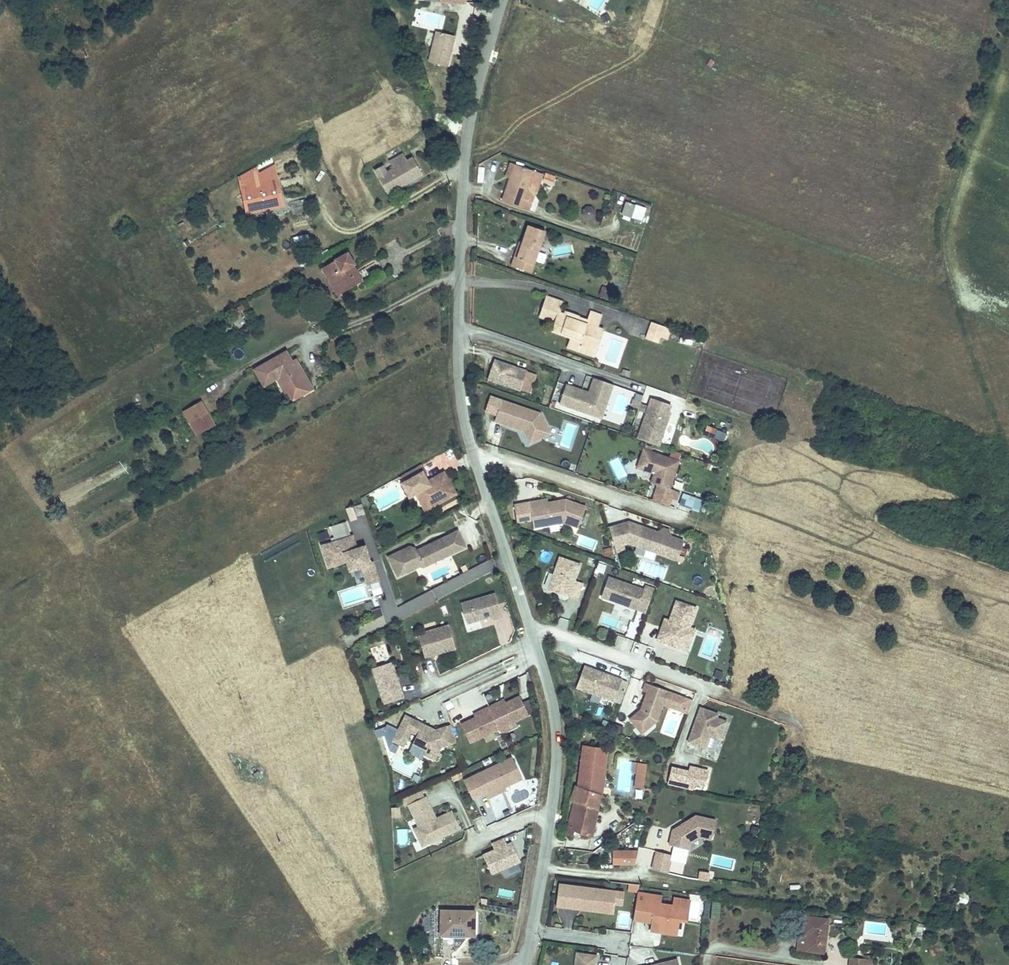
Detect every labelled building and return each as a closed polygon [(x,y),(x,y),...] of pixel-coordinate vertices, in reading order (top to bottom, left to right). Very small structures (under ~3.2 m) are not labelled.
[(421,22),(439,26),(441,16),(423,12),(421,22)] [(444,68),(453,39),(435,33),(426,63),(444,68)] [(400,154),(370,171),(384,195),(411,180),(402,163),(404,162),(400,154)] [(524,197),(534,170),(515,163),(502,199),(528,208),(531,200),(524,197)] [(543,181),(553,184),(556,176),(545,173),(543,181)] [(279,179),(245,186),(250,210),(284,203),(279,179)] [(293,214),(304,215),(305,201),(295,200),(293,214)] [(624,203),(621,219),(644,222),(646,206),(624,203)] [(516,258),(514,258),(512,265),(531,272),(545,230),(528,224),(522,243),(516,258)] [(351,254),(331,265),(340,281),(337,282),(344,293),(365,281),(356,266),(358,265),(351,254)] [(340,281),(331,265),(326,268),(342,295),(344,293),(337,282),(340,281)] [(547,295),(543,307),(547,308),(544,317),(556,322),(552,330),(571,337),(569,342),(580,346),(581,343),(589,346),(597,325),(589,322),(590,320),(580,317),(579,319),(574,317),(576,314),(565,310),(564,312),(559,310),(562,301),(547,295)] [(593,312),(590,320),(589,322),(597,325),(601,315),(593,312)] [(653,323),(647,340),(658,344),(664,327),(653,323)] [(603,328),(597,325),(589,346),(586,353),(592,356),(603,328)] [(580,346),(569,342),(568,347),(586,353),(589,346),(581,343),(580,346)] [(279,380),(284,377),(286,376),(294,390),(314,378),(305,363),(297,367),(295,362),(298,360),(293,351),(262,370),(271,385),(279,380)] [(302,357),(298,360),(295,362),(297,367),(305,363),(302,357)] [(162,363),(165,372),(173,369),(169,360),(162,363)] [(525,392),(531,373),(499,361),(492,380),(525,392)] [(286,376),(284,377),(292,391),(294,390),(286,376)] [(604,420),(616,387),(597,380),(592,394),(569,386),(563,405),(604,420)] [(550,428),(544,415),(491,394),(485,411),(498,414),(497,420),(521,429),(525,427),(527,428),(528,432),(534,445),(546,439),(550,428)] [(217,419),(203,395),(185,406),(200,430),(217,419)] [(660,445),(672,405),(652,397),(638,437),(660,445)] [(642,411),(644,404),(637,401),(635,408),(642,411)] [(715,437),(723,439),(726,431),(717,429),(715,437)] [(673,492),(683,465),(647,452),(644,460),(650,462),(646,473),(657,477),(653,486),(660,488),(657,496),(674,502),(678,494),(673,492)] [(618,457),(608,462),(616,480),(626,475),(618,457)] [(429,470),(423,460),(401,473),(404,480),(414,474),(416,477),(429,470)] [(646,473),(650,462),(644,460),(640,471),(646,473)] [(459,489),(446,467),(416,485),(428,506),(459,489)] [(406,483),(416,477),(414,474),(404,480),(406,483)] [(698,510),(702,498),(682,492),(678,504),(698,510)] [(581,527),(589,506),(569,498),(568,501),(562,502),(562,500),(551,501),(551,497),(517,503),(520,520),(535,518),(545,517),(546,525),(567,521),(581,527)] [(353,505),(345,508),(350,521),(358,518),(353,505)] [(546,525),(545,517),(535,518),(537,526),(546,525)] [(660,532),(630,520),(611,526),(616,547),(629,542),(680,561),(686,542),(674,538),(660,532)] [(468,541),(461,525),(430,540),(431,543),(424,547),(419,546),(418,543),(414,545),(412,542),(392,552),(401,572),(425,560),(426,562),(438,556),(437,553),(450,547),(452,550),(469,541),(468,541)] [(674,538),(672,530),(666,528),(660,532),(674,538)] [(373,559),(368,542),(365,543),(360,545),(359,542),(355,532),(334,539),(335,541),(326,544),(332,562),(354,555),(358,565),(364,563),(370,579),(381,575),(376,558),(373,559)] [(438,556),(452,550),(450,547),(437,553),(438,556)] [(573,598),(579,583),(570,580),(576,564),(556,556),(545,588),(573,598)] [(641,559),(638,571),(664,578),(667,566),(641,559)] [(386,590),(381,575),(370,579),(375,594),(386,590)] [(643,612),(651,588),(642,585),(641,589),(606,576),(599,597),(643,612)] [(359,600),(355,590),(342,595),(345,605),(359,600)] [(499,616),(492,593),(458,603),(464,623),(490,616),(490,619),(499,616)] [(687,627),(694,607),(673,600),(667,620),(662,632),(658,630),(655,640),(680,648),(687,627)] [(374,617),(383,614),(381,606),(372,609),(374,617)] [(662,632),(667,620),(662,618),(658,630),(662,632)] [(453,648),(446,625),(415,634),(422,657),(453,648)] [(685,650),(693,628),(687,627),(680,648),(685,650)] [(630,652),(634,640),(621,636),(617,648),(630,652)] [(644,645),(642,656),(650,658),(653,647),(644,645)] [(401,698),(389,662),(370,669),(382,705),(401,698)] [(611,701),(619,680),(580,666),(573,687),(587,693),(611,701)] [(688,713),(693,700),(644,682),(641,690),(645,692),(639,709),(640,710),(639,713),(636,711),(628,718),(635,727),(641,722),(646,727),(655,720),(663,704),(688,713)] [(499,728),(528,714),(519,696),(497,706),(495,703),(488,707),(498,725),(499,728)] [(718,737),(724,720),(714,716),(716,712),(698,706),(686,740),(704,746),(708,734),(718,737)] [(470,743),(499,728),(498,725),(488,707),(481,710),(483,714),(461,725),(470,743)] [(661,733),(675,737),(683,712),(669,708),(661,733)] [(456,742),(450,725),(435,731),(422,724),(421,727),(414,724),(415,721),(405,716),(395,738),(405,743),(410,731),(417,735),(412,744),(426,750),(424,755),(434,760),(440,747),(442,743),(445,742),(446,745),(456,742)] [(376,733),(384,731),(381,721),(373,724),(376,733)] [(646,727),(641,722),(635,727),(640,733),(646,727)] [(405,743),(395,738),(393,741),(403,746),(405,743)] [(426,750),(412,744),(410,748),(424,755),(426,750)] [(599,808),(602,794),(603,747),(578,746),(577,788),(575,788),(571,802),(575,803),(568,837),(573,839),(575,830),(579,831),(579,833),(592,836),(599,808)] [(504,787),(522,778),(511,757),(464,780),(473,798),(486,792),(502,784),(504,787)] [(672,767),(668,783),(693,790),(695,783),(706,785),(710,769),(691,765),(690,771),(672,767)] [(489,798),(505,790),(504,787),(502,784),(486,792),(489,798)] [(421,790),(406,798),(409,805),(425,798),(421,790)] [(460,828),(452,811),(437,819),(426,797),(425,798),(409,805),(409,806),(419,827),(415,829),(421,842),(427,838),(430,843),(460,828)] [(710,841),(714,821),(694,817),(671,831),(668,846),(687,851),(689,843),(698,838),(710,841)] [(491,874),(521,861),(509,834),(490,842),(493,848),(482,853),(491,874)] [(430,843),(427,838),(421,842),(423,846),(430,843)] [(632,866),(634,854),(611,851),(609,865),(631,868),(632,866)] [(666,874),(670,856),(655,853),(650,871),(666,874)] [(682,874),(684,863),(671,860),(669,871),(682,874)] [(562,909),(565,887),(554,886),(551,907),(562,909)] [(513,899),(515,891),(499,887),(497,895),(513,899)] [(573,911),(577,889),(565,887),(562,909),(573,911)] [(609,905),(611,894),(577,889),(573,911),(607,916),(609,905)] [(618,906),(620,896),(611,894),(609,905),(618,906)] [(672,933),(674,919),(682,920),(685,902),(670,900),(669,908),(656,906),(657,898),(634,895),(630,919),(649,922),(648,930),(672,933)] [(669,908),(670,900),(657,898),(656,906),(669,908)] [(718,919),(719,900),(710,900),(709,918),(718,919)] [(619,913),(618,928),(628,928),(629,914),(619,913)] [(477,914),(444,915),(444,936),(477,936),(477,914)] [(805,918),(804,936),(808,936),(807,951),(825,954),(828,921),(805,918)] [(865,923),(864,932),(886,933),(886,924),(865,923)] [(595,957),(575,954),(573,964),(594,964),(595,957)]
